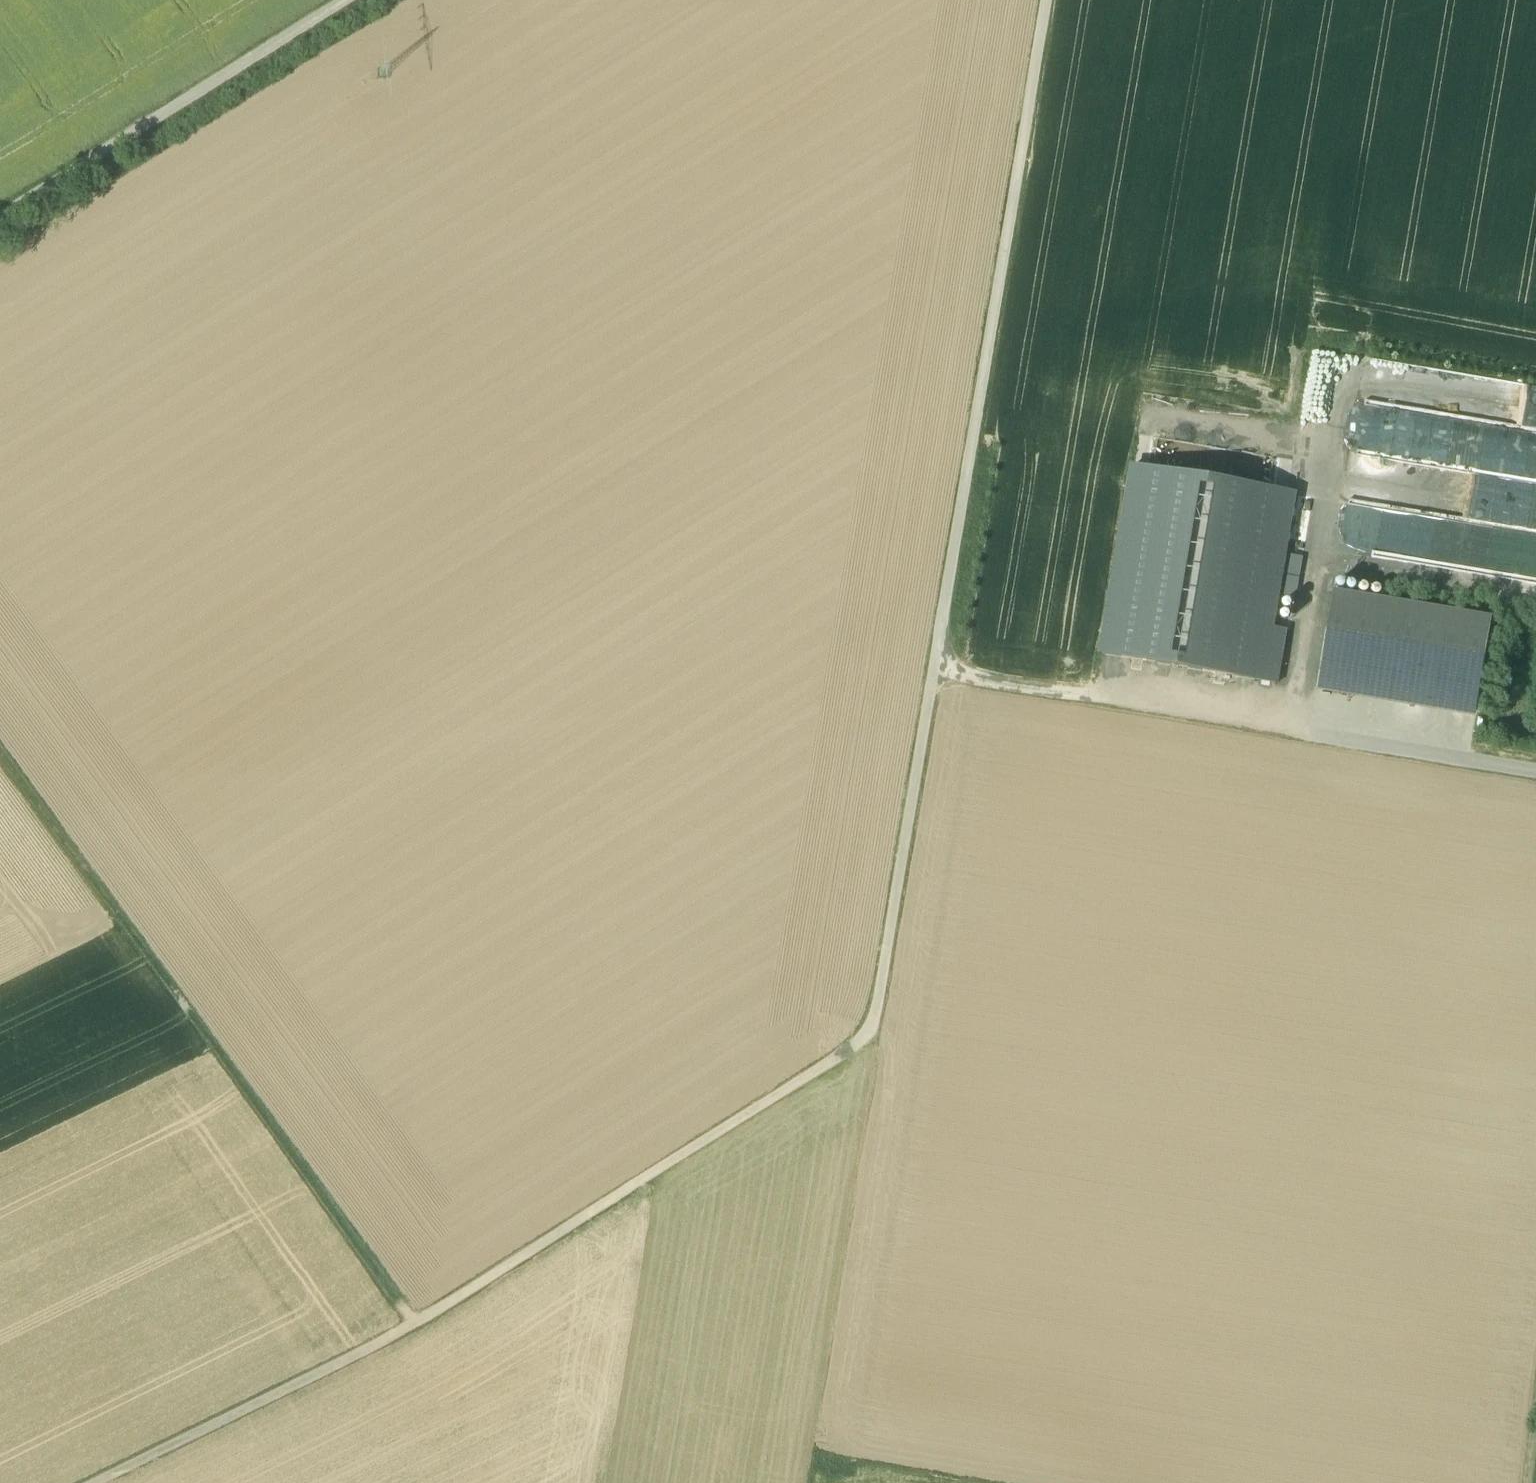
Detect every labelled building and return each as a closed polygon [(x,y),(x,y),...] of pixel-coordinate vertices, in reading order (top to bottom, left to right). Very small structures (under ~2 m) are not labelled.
[(1186,392),(1185,400),(1209,403),(1210,395),(1186,392)] [(1105,654),(1254,680),(1264,626),(1288,491),(1261,486),(1136,464),(1135,467),(1102,654),(1105,654)] [(1448,550),(1445,582),(1485,586),(1489,555),(1448,550)] [(1479,699),(1493,618),(1334,590),(1320,671),(1479,699)] [(1288,630),(1264,626),(1254,680),(1279,685),(1288,630)]
